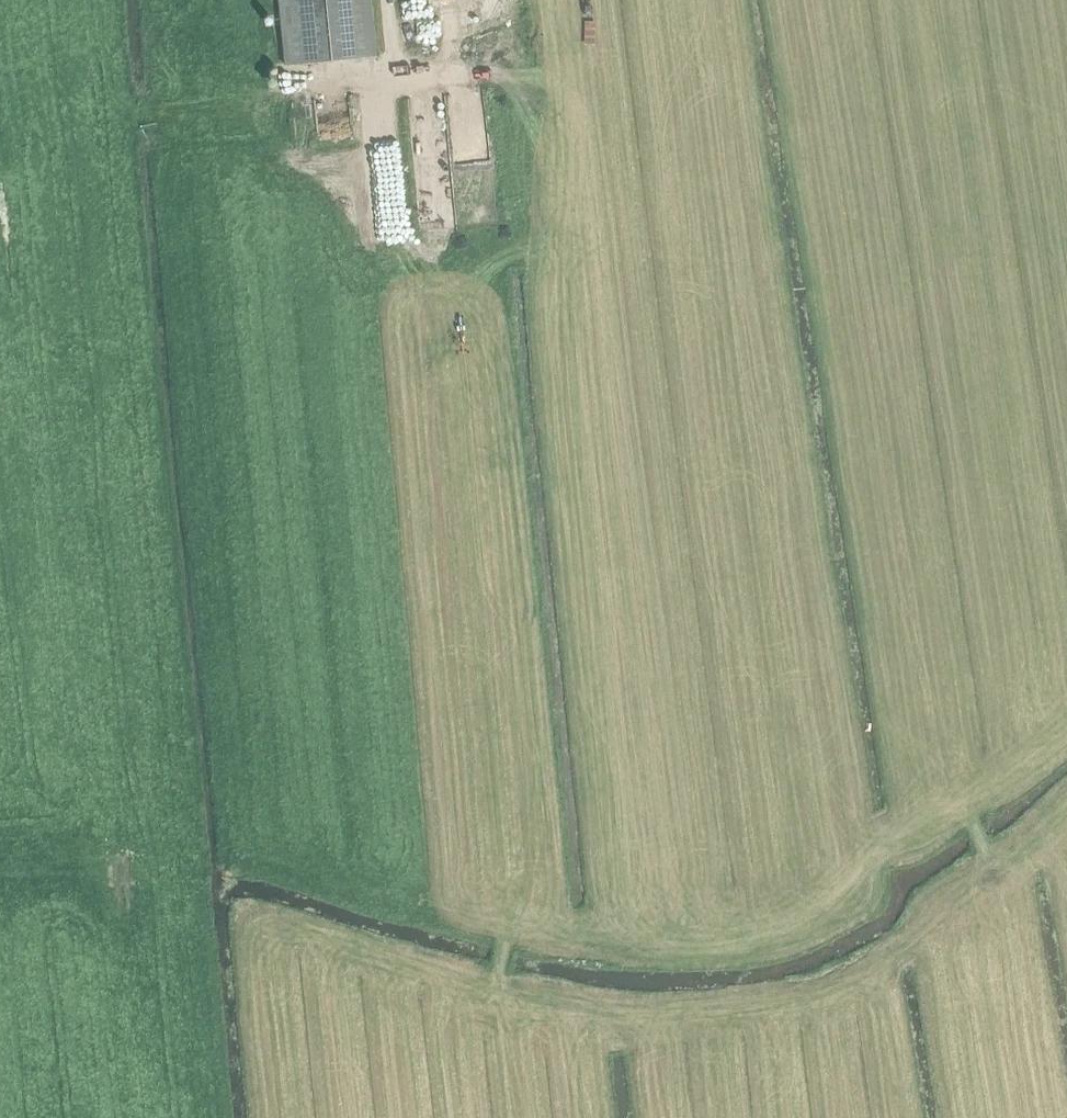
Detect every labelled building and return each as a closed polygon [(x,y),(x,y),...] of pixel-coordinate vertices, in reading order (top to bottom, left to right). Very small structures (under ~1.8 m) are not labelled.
[(285,65),(376,57),(371,0),(278,0),(285,65)] [(456,215),(424,216),(424,232),(456,232),(456,215)]
